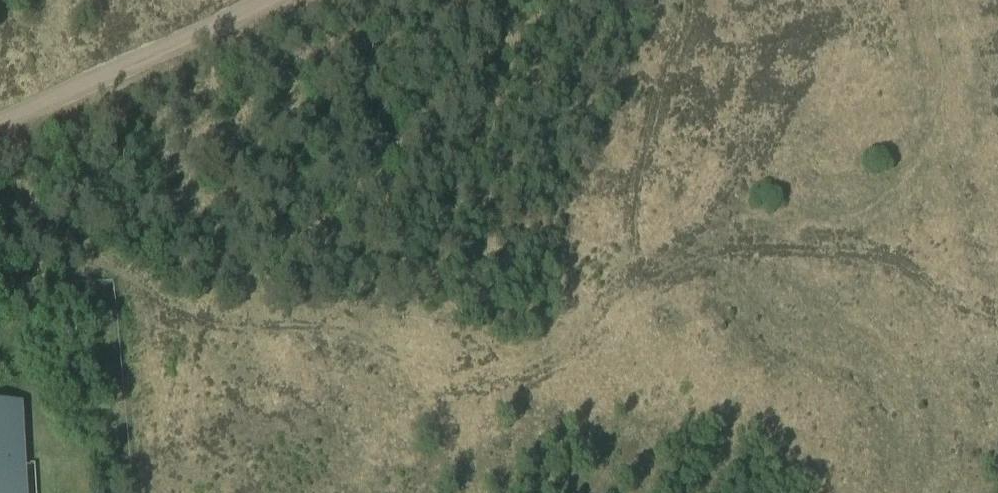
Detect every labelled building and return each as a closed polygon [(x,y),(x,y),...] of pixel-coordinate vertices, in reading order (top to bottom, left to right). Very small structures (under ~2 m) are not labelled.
[(23,401),(0,402),(0,492),(27,492),(23,401)]
